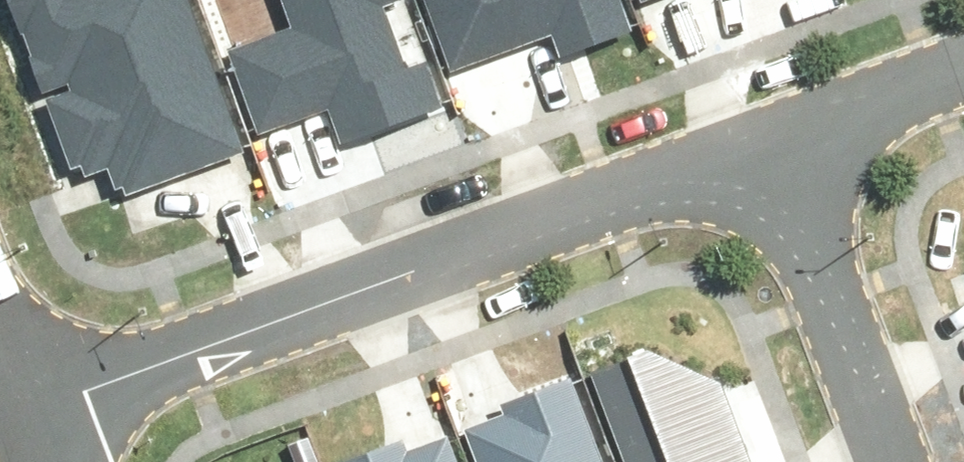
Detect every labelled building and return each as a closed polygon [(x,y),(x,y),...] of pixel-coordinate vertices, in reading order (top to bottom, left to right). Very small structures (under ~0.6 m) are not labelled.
[(72,169),(81,166),(86,179),(107,172),(117,199),(241,155),(186,0),(11,0),(72,169)] [(258,134),(326,109),(341,148),(444,110),(425,61),(407,67),(383,3),(391,0),(285,0),(295,28),(228,53),(258,134)] [(452,73),(549,36),(557,57),(631,29),(620,0),(423,0),(452,73)] [(731,379),(637,348),(591,365),(626,461),(761,461),(731,379)] [(572,369),(503,395),(508,410),(469,425),(483,461),(607,461),(572,369)] [(339,461),(464,461),(451,428),(411,443),(406,429),(337,456),(339,461)]
